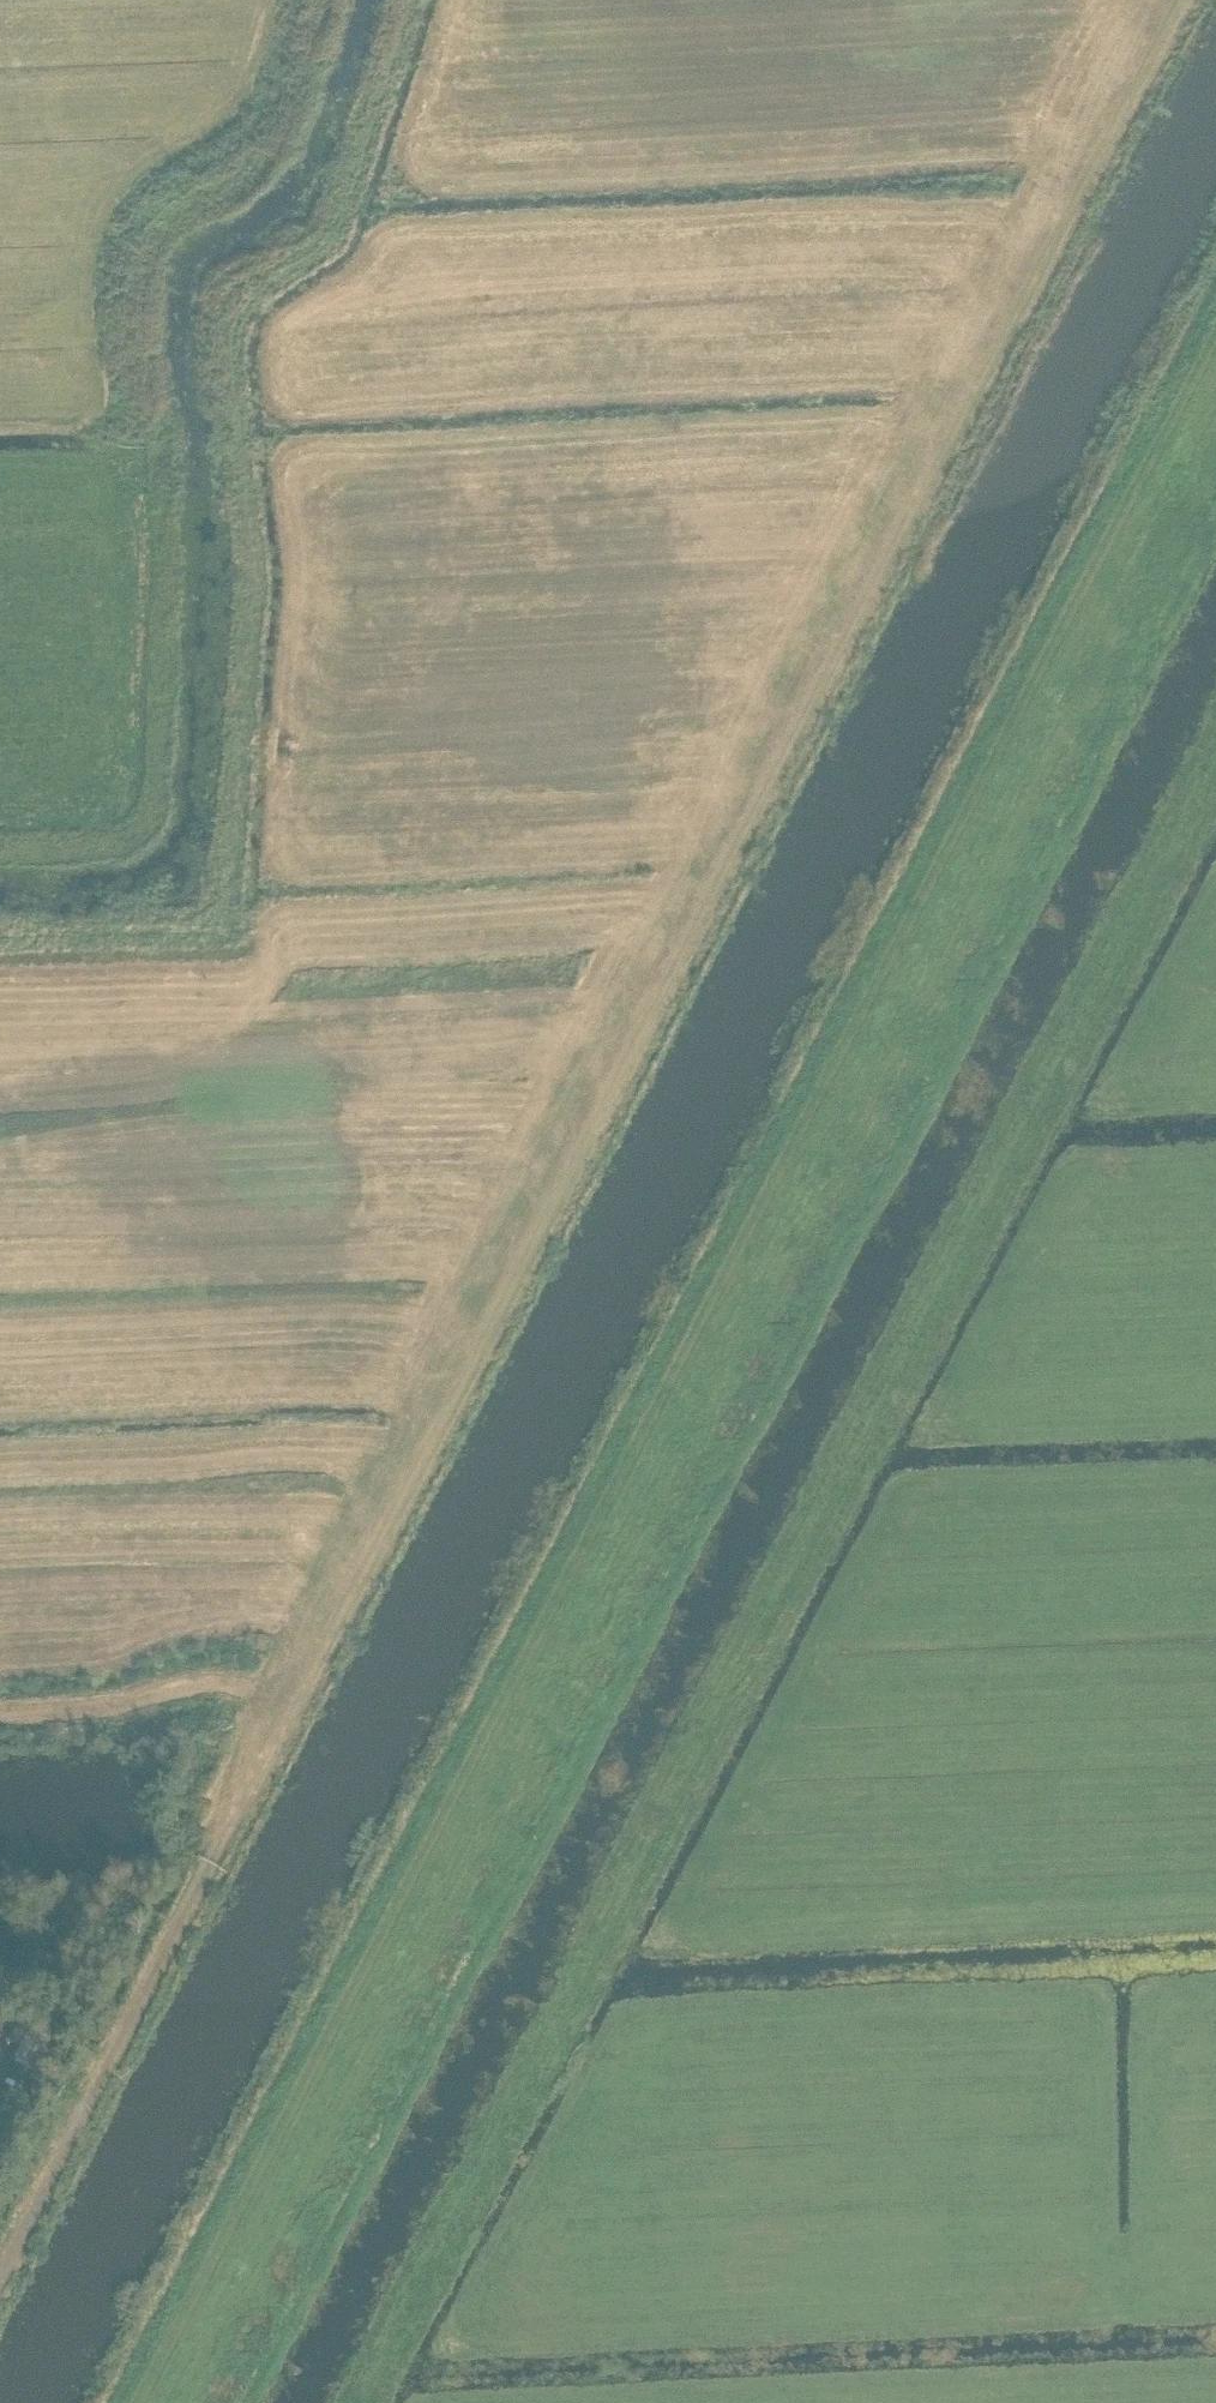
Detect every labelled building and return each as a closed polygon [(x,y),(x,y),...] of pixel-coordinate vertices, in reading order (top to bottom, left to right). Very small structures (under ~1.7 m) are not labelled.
[(22,2048),(35,2025),(24,2019),(11,2042),(22,2048)] [(39,2074),(58,2037),(35,2025),(22,2048),(15,2061),(39,2074)]
